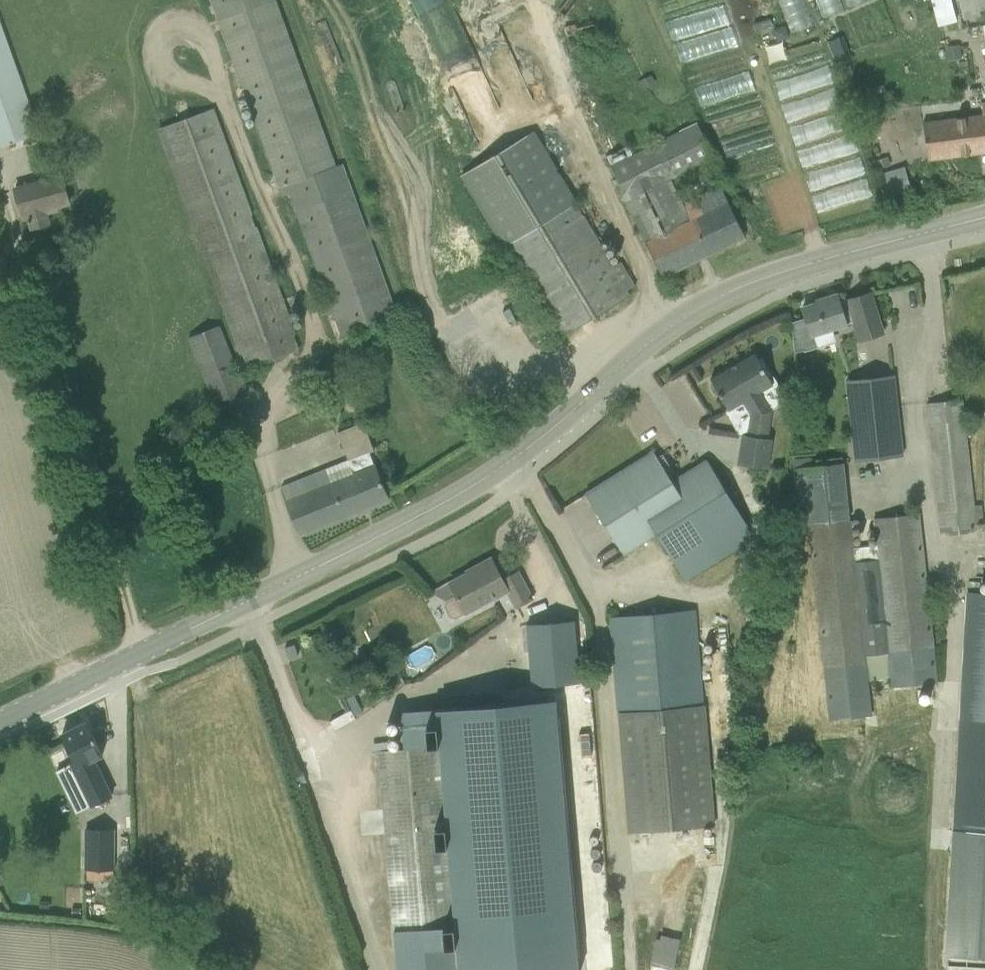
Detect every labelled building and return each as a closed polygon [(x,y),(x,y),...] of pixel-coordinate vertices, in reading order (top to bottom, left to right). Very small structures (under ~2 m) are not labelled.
[(281,197),(288,194),(339,335),(397,314),(342,164),(336,166),(275,0),(209,0),(281,197)] [(963,21),(980,16),(979,11),(984,9),(984,0),(958,0),(963,21)] [(40,133),(0,21),(0,147),(40,133)] [(941,56),(943,81),(969,79),(967,53),(941,56)] [(984,153),(984,102),(980,103),(982,114),(922,122),(927,161),(984,153)] [(213,109),(157,129),(239,355),(242,354),(248,369),(298,350),(293,335),(296,335),(213,109)] [(679,133),(609,167),(623,195),(621,196),(644,243),(645,243),(662,278),(745,238),(719,185),(682,203),(670,178),(701,163),(710,182),(722,177),(696,122),(678,131),(679,133)] [(503,245),(575,202),(533,131),(460,175),(503,245)] [(884,188),(906,184),(903,167),(881,171),(884,188)] [(12,187),(22,222),(26,221),(29,231),(50,225),(47,215),(58,212),(57,208),(70,205),(61,174),(12,187)] [(575,202),(503,245),(559,338),(629,295),(626,290),(599,243),(575,202)] [(607,239),(599,243),(626,290),(634,286),(620,262),(607,239)] [(824,300),(801,307),(805,318),(810,335),(813,334),(852,322),(858,340),(882,333),(869,292),(839,302),(836,294),(823,298),(824,300)] [(790,322),(794,352),(801,350),(801,351),(816,346),(813,334),(810,335),(805,318),(790,322)] [(219,326),(187,338),(218,420),(251,408),(219,326)] [(754,354),(710,380),(712,383),(710,385),(710,388),(712,391),(714,394),(716,396),(719,395),(728,411),(742,403),(749,415),(746,435),(742,434),(737,464),(767,469),(772,439),(767,438),(771,411),(760,392),(772,385),(754,354)] [(848,398),(855,462),(901,457),(893,379),(872,381),(861,383),(863,397),(848,398)] [(940,533),(975,529),(961,400),(926,403),(940,533)] [(280,486),(299,536),(388,500),(369,453),(374,451),(362,422),(336,433),(347,459),(280,486)] [(652,452),(584,494),(623,556),(656,535),(676,567),(746,523),(705,459),(670,481),(652,452)] [(842,462),(792,467),(798,527),(806,526),(828,720),(871,715),(867,682),(864,655),(852,548),(842,462)] [(874,545),(852,548),(864,655),(867,682),(889,679),(890,688),(937,683),(918,514),(871,518),(874,545)] [(491,561),(449,583),(456,595),(445,601),(443,607),(449,618),(455,619),(465,613),(466,615),(506,594),(514,609),(534,599),(518,569),(501,578),(491,561)] [(456,595),(449,583),(430,593),(445,601),(456,595)] [(968,593),(954,830),(944,969),(945,969),(984,969),(984,594),(968,593)] [(609,618),(627,833),(714,826),(704,705),(702,705),(694,611),(609,618)] [(395,969),(457,969),(439,760),(449,759),(467,969),(533,969),(512,714),(535,712),(557,969),(616,969),(585,620),(524,626),(529,689),(444,696),(444,708),(439,709),(442,746),(376,752),(395,969)] [(417,744),(438,742),(436,720),(415,722),(417,744)] [(74,762),(68,765),(89,807),(112,796),(96,761),(102,758),(85,722),(61,734),(74,762)] [(74,814),(89,807),(68,765),(54,771),(74,814)] [(112,828),(83,829),(84,872),(113,871),(112,828)]
